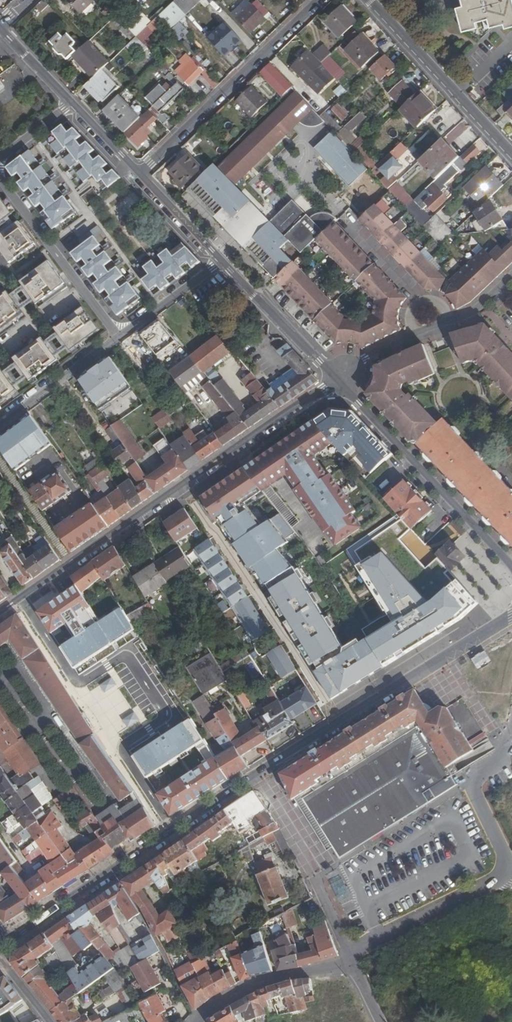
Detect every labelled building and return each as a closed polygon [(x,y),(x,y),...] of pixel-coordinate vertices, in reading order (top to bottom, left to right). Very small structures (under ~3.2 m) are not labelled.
[(37,7),(41,11),(48,4),(45,0),(44,0),(37,7)] [(70,0),(83,14),(97,0),(70,0)] [(188,14),(183,8),(189,1),(191,0),(177,0),(169,7),(159,17),(164,23),(171,30),(188,14)] [(252,32),(266,18),(249,0),(247,0),(238,8),(243,12),(238,17),(252,32)] [(506,24),(511,23),(511,0),(464,0),(465,2),(458,4),(464,27),(477,24),(476,19),(489,16),(492,24),(505,21),(506,24)] [(195,7),(189,1),(183,8),(188,14),(195,7)] [(345,4),(343,6),(359,22),(361,20),(345,4)] [(359,22),(343,6),(326,23),(342,38),(359,22)] [(118,14),(111,7),(108,9),(115,17),(118,14)] [(139,36),(154,21),(142,9),(127,23),(139,36)] [(134,40),(139,36),(127,23),(118,14),(115,17),(113,18),(134,40)] [(150,37),(164,23),(159,17),(154,21),(139,36),(155,52),(160,47),(150,37)] [(226,23),(208,39),(225,56),(242,40),(226,23)] [(360,37),(356,33),(343,45),(347,49),(360,37)] [(63,54),(67,58),(79,46),(67,34),(63,38),(59,34),(51,41),(55,46),(54,50),(59,55),(63,54)] [(364,34),(360,37),(347,49),(364,68),(381,53),(364,34)] [(89,41),(72,57),(78,62),(94,79),(103,70),(110,63),(89,41)] [(323,64),(333,55),(324,45),(314,54),(323,64)] [(187,58),(190,61),(194,57),(196,56),(189,48),(183,53),(187,58)] [(308,50),(291,67),(317,94),(334,78),(308,50)] [(234,54),(228,57),(233,66),(238,63),(234,54)] [(396,66),(386,55),(370,69),(381,80),(396,66)] [(203,75),(215,88),(222,83),(209,70),(208,70),(194,57),(190,61),(187,58),(176,68),(190,83),(202,71),(204,74),(203,75)] [(94,79),(78,62),(76,64),(91,81),(94,79)] [(261,73),(284,97),(294,87),(271,63),(261,73)] [(91,81),(86,86),(103,103),(120,88),(103,70),(94,79),(91,81)] [(180,81),(181,80),(173,71),(169,74),(178,83),(180,81)] [(404,106),(417,94),(404,80),(391,93),(404,106)] [(156,103),(175,85),(171,81),(166,86),(163,83),(149,96),(156,103)] [(159,119),(165,124),(171,118),(166,113),(164,113),(161,110),(186,86),(180,81),(178,83),(175,85),(156,103),(150,109),(159,119)] [(340,84),(335,92),(342,97),(347,89),(340,84)] [(268,104),(253,87),(237,102),(252,119),(268,104)] [(437,110),(440,107),(423,88),(419,91),(437,110)] [(298,91),(271,117),(287,134),(300,120),(313,108),(298,91)] [(418,127),(437,110),(419,91),(417,94),(404,106),(401,108),(418,127)] [(120,96),(104,112),(125,133),(125,132),(141,118),(120,96)] [(503,113),(507,110),(509,107),(511,104),(511,100),(509,97),(498,108),(503,113)] [(323,115),(331,105),(323,98),(314,108),(323,115)] [(332,110),(343,120),(348,116),(338,105),(332,110)] [(141,118),(125,132),(136,144),(146,134),(147,135),(151,131),(149,128),(159,119),(150,109),(141,118)] [(366,116),(362,111),(346,126),(350,130),(366,116)] [(243,249),(273,280),(286,268),(304,251),(315,240),(335,222),(336,220),(335,219),(334,218),(333,217),(331,216),(330,216),(329,215),(326,214),(325,214),(323,214),(322,214),(320,214),(319,214),(317,215),(316,215),(315,216),(314,216),(313,216),(312,217),(311,217),(311,218),(310,218),(309,219),(292,201),(269,223),(233,186),(287,134),(271,117),(217,170),(213,166),(189,189),(216,217),(214,219),(224,229),(226,227),(229,230),(230,230),(230,231),(231,231),(232,231),(233,231),(234,231),(235,231),(235,230),(238,227),(251,241),(243,249)] [(63,126),(46,139),(48,142),(49,143),(58,156),(60,154),(62,157),(64,159),(72,170),(73,168),(75,171),(77,173),(84,184),(87,182),(99,196),(122,179),(115,171),(109,176),(104,169),(109,165),(101,157),(95,162),(91,155),(96,151),(88,143),(82,148),(77,141),(82,137),(75,129),(69,134),(63,126)] [(338,133),(350,147),(358,139),(350,130),(346,126),(338,133)] [(334,134),(316,151),(349,186),(367,169),(334,134)] [(361,136),(358,139),(350,147),(355,152),(361,147),(366,141),(361,136)] [(438,176),(459,156),(442,138),(421,159),(438,176)] [(420,148),(419,149),(414,144),(399,157),(407,166),(424,152),(420,148)] [(475,144),(463,154),(469,161),(480,150),(475,144)] [(361,147),(355,152),(372,170),(377,165),(361,147)] [(397,155),(392,150),(383,159),(388,164),(397,155)] [(55,230),(78,213),(64,194),(63,192),(53,179),(51,177),(41,164),(39,162),(31,151),(8,168),(15,178),(20,174),(25,180),(20,184),(26,192),(31,189),(36,195),(31,199),(38,208),(43,204),(47,210),(43,214),(55,230)] [(182,189),(203,169),(190,156),(172,173),(178,180),(176,183),(182,189)] [(378,164),(377,165),(372,170),(389,188),(397,181),(399,179),(392,172),(389,175),(378,164)] [(489,197),(505,182),(488,164),(473,178),(480,185),(471,193),(481,205),(489,197)] [(162,176),(159,172),(153,177),(159,183),(162,179),(162,176)] [(444,183),(438,176),(421,193),(428,200),(427,202),(433,209),(446,196),(441,191),(439,189),(443,184),(444,183)] [(397,181),(389,188),(391,190),(400,200),(406,206),(414,199),(397,181)] [(92,188),(80,196),(87,204),(98,196),(92,188)] [(111,212),(126,224),(144,203),(129,191),(111,212)] [(428,200),(421,193),(414,199),(421,207),(427,202),(428,200)] [(0,196),(0,225),(10,218),(13,215),(0,196)] [(498,229),(509,228),(493,200),(475,211),(486,230),(498,229)] [(371,208),(360,219),(369,229),(382,216),(373,207),(371,208)] [(435,213),(423,224),(427,228),(436,238),(441,243),(442,242),(448,237),(451,233),(453,231),(435,213)] [(382,216),(369,229),(378,238),(391,226),(382,216)] [(16,226),(10,218),(0,225),(0,237),(16,226)] [(369,229),(360,219),(356,223),(422,290),(426,289),(422,285),(413,276),(404,266),(396,257),(387,248),(378,238),(369,229)] [(322,247),(341,229),(335,222),(315,240),(322,247)] [(20,223),(16,226),(0,237),(0,249),(11,264),(36,245),(20,223)] [(400,235),(391,226),(378,238),(387,248),(400,235)] [(120,317),(143,300),(129,281),(128,279),(118,266),(116,263),(106,250),(104,248),(97,238),(104,232),(100,227),(81,242),(85,247),(74,256),(80,264),(85,260),(90,267),(85,271),(92,279),(97,276),(101,282),(96,286),(103,295),(108,291),(113,297),(108,301),(120,317)] [(329,254),(348,236),(341,229),(322,247),(329,254)] [(396,257),(409,245),(400,235),(387,248),(396,257)] [(336,261),(354,243),(348,236),(329,254),(336,261)] [(200,262),(180,240),(173,246),(171,248),(158,258),(156,260),(143,270),(141,271),(137,274),(152,292),(158,287),(162,292),(171,285),(167,279),(173,274),(178,280),(186,273),(182,268),(188,263),(192,268),(200,262)] [(510,244),(504,249),(511,258),(511,242),(510,244)] [(342,268),(361,250),(354,243),(336,261),(342,268)] [(418,254),(409,245),(396,257),(404,266),(418,254)] [(511,262),(511,258),(504,249),(500,245),(490,254),(505,269),(511,262)] [(486,249),(479,255),(498,275),(505,269),(490,254),(486,249)] [(349,275),(369,258),(361,250),(342,268),(349,275)] [(427,264),(418,254),(404,266),(413,276),(427,264)] [(472,262),(491,282),(498,275),(479,255),(472,262)] [(356,282),(374,264),(369,258),(349,275),(356,282)] [(69,287),(50,262),(21,283),(24,287),(35,301),(40,309),(69,287)] [(472,262),(465,269),(484,288),(491,282),(472,262)] [(505,269),(498,275),(491,282),(484,288),(484,289),(485,290),(511,265),(511,262),(505,269)] [(368,284),(381,271),(374,264),(356,282),(362,289),(368,284)] [(435,273),(427,264),(413,276),(422,285),(435,273)] [(286,268),(273,280),(280,287),(293,275),(286,268)] [(478,295),(484,289),(484,288),(465,269),(458,275),(478,295)] [(369,296),(389,279),(381,271),(368,284),(362,289),(369,296)] [(422,285),(426,289),(431,289),(442,293),(446,284),(435,273),(422,285)] [(293,275),(280,287),(287,294),(299,282),(293,275)] [(458,275),(451,281),(455,285),(470,302),(478,295),(458,275)] [(383,296),(395,286),(389,279),(369,296),(368,306),(370,305),(373,303),(378,303),(382,302),(383,302),(383,296)] [(299,282),(287,294),(294,301),(306,289),(299,282)] [(455,285),(446,295),(450,298),(452,300),(453,303),(455,306),(456,309),(459,308),(463,307),(465,306),(466,306),(470,302),(455,285)] [(396,304),(401,306),(404,302),(407,298),(395,286),(383,296),(383,302),(387,303),(396,304)] [(35,301),(24,287),(11,296),(22,311),(35,301)] [(306,289),(294,301),(300,307),(312,295),(306,289)] [(8,292),(0,299),(0,338),(27,318),(22,311),(11,296),(8,292)] [(312,295),(300,307),(307,315),(319,303),(312,295)] [(381,312),(398,315),(401,306),(396,304),(387,303),(383,302),(382,302),(378,303),(373,303),(370,305),(368,306),(368,309),(381,312)] [(319,303),(307,315),(314,322),(326,310),(319,303)] [(101,331),(82,305),(53,326),(58,334),(69,349),(71,352),(101,331)] [(370,315),(382,339),(391,334),(381,315),(381,312),(368,309),(368,315),(370,315)] [(326,310),(314,322),(320,329),(333,317),(326,310)] [(381,315),(391,334),(399,331),(397,323),(398,315),(381,312),(381,315)] [(164,352),(179,344),(161,314),(147,323),(164,352)] [(362,320),(373,344),(382,339),(370,315),(368,315),(367,317),(362,320)] [(333,317),(320,329),(327,336),(340,325),(333,317)] [(358,321),(355,345),(363,349),(373,344),(362,320),(358,321)] [(343,321),(340,325),(327,336),(335,345),(345,343),(349,322),(343,321)] [(349,322),(345,343),(351,344),(355,345),(358,321),(356,322),(349,322)] [(477,359),(511,396),(511,352),(486,325),(456,334),(467,361),(477,359)] [(58,334),(46,343),(56,357),(69,349),(58,334)] [(46,343),(40,335),(12,356),(17,364),(28,378),(31,382),(59,361),(56,357),(46,343)] [(216,387),(227,378),(216,365),(233,352),(220,336),(203,349),(193,358),(209,378),(212,382),(216,387)] [(314,370),(290,345),(280,353),(298,371),(302,376),(278,393),(274,388),(271,385),(266,389),(282,408),(292,401),(321,382),(312,372),(314,370)] [(373,386),(368,393),(417,444),(438,424),(409,394),(411,383),(432,374),(422,346),(411,350),(385,362),(376,367),(377,371),(376,376),(375,382),(373,386)] [(442,370),(457,364),(450,347),(435,353),(442,370)] [(132,387),(111,357),(78,380),(99,410),(132,387)] [(205,381),(209,378),(193,358),(193,357),(172,373),(185,390),(198,380),(199,382),(203,379),(205,381)] [(15,388),(28,378),(17,364),(4,373),(15,388)] [(0,367),(0,404),(18,392),(15,388),(4,373),(0,367)] [(302,376),(298,371),(274,388),(278,393),(302,376)] [(266,389),(255,375),(246,383),(264,404),(251,414),(234,393),(237,390),(227,378),(216,387),(251,429),(282,408),(266,389)] [(226,447),(251,429),(216,387),(212,382),(205,388),(232,424),(218,435),(226,447)] [(182,399),(167,410),(173,417),(187,406),(182,399)] [(167,410),(153,419),(161,430),(161,431),(171,424),(172,427),(175,425),(174,422),(176,421),(173,417),(167,410)] [(332,410),(313,424),(333,445),(366,480),(394,454),(356,413),(332,410)] [(32,414),(0,438),(0,451),(15,471),(53,444),(32,414)] [(427,457),(431,461),(434,461),(452,478),(451,482),(455,487),(459,487),(469,498),(469,502),(473,506),(477,506),(488,518),(487,521),(491,525),(495,525),(506,536),(506,541),(509,545),(511,545),(511,488),(504,480),(504,477),(500,472),(496,472),(486,460),(486,457),(481,453),(479,453),(462,435),(462,432),(458,427),(455,428),(449,421),(430,440),(430,446),(424,450),(427,454),(427,457)] [(116,432),(138,464),(144,459),(146,456),(139,445),(122,422),(113,428),(116,432)] [(264,493),(288,475),(298,489),(296,490),(325,534),(327,532),(337,546),(363,531),(354,517),(358,514),(332,476),(328,479),(313,458),(333,445),(313,424),(245,470),(264,493)] [(146,501),(158,493),(149,480),(138,464),(116,432),(111,435),(115,442),(116,441),(118,444),(120,443),(122,448),(114,454),(123,467),(127,464),(140,483),(136,486),(146,501)] [(216,433),(210,437),(220,451),(226,447),(218,435),(216,433)] [(204,460),(220,451),(210,437),(205,439),(207,442),(203,445),(195,434),(188,439),(194,447),(204,460)] [(158,493),(189,471),(181,459),(178,455),(174,449),(171,445),(167,448),(171,455),(165,459),(167,463),(162,467),(164,470),(149,480),(158,493)] [(189,471),(204,460),(194,447),(187,452),(189,454),(181,459),(189,471)] [(255,452),(239,462),(244,469),(259,458),(255,452)] [(123,468),(123,467),(114,454),(111,456),(114,460),(104,466),(111,476),(114,474),(123,468)] [(104,466),(100,460),(89,468),(93,475),(104,466)] [(99,483),(100,484),(111,476),(104,466),(93,475),(99,483)] [(264,493),(245,470),(199,501),(216,526),(222,521),(259,576),(261,575),(270,587),(296,570),(281,551),(292,544),(289,541),(298,535),(282,515),(264,526),(245,504),(264,493)] [(45,485),(57,502),(60,500),(62,503),(72,496),(70,493),(73,492),(61,474),(58,475),(57,473),(49,479),(50,481),(45,485)] [(135,509),(146,501),(136,486),(132,481),(120,489),(121,490),(135,509)] [(45,511),(58,503),(57,502),(45,485),(44,484),(31,492),(42,507),(45,511)] [(410,487),(390,506),(400,517),(404,522),(419,537),(438,518),(410,487)] [(123,518),(135,509),(121,490),(110,498),(110,499),(123,518)] [(97,507),(110,527),(123,518),(110,499),(97,507)] [(187,510),(166,524),(179,543),(199,529),(187,510)] [(36,579),(47,571),(37,556),(29,561),(9,532),(8,532),(6,529),(2,531),(13,546),(36,579)] [(415,554),(422,547),(409,532),(402,539),(415,554)] [(212,540),(197,551),(235,609),(250,600),(212,540)] [(454,542),(437,557),(443,564),(446,562),(454,571),(469,558),(454,542)] [(25,586),(36,579),(13,546),(3,553),(25,586)] [(50,569),(60,562),(51,548),(50,547),(41,553),(50,569)] [(116,548),(95,562),(106,581),(107,581),(128,568),(116,548)] [(183,550),(169,559),(171,561),(185,553),(183,550)] [(301,568),(270,587),(322,669),(317,671),(336,700),(360,685),(375,675),(414,651),(431,640),(465,619),(480,606),(459,582),(434,604),(387,551),(359,567),(393,625),(350,651),(301,568)] [(47,571),(50,569),(41,553),(39,554),(37,556),(47,571)] [(169,559),(158,566),(168,582),(194,567),(185,553),(171,561),(169,559)] [(95,562),(73,578),(76,585),(79,587),(84,595),(106,581),(95,562)] [(158,566),(136,580),(145,596),(163,586),(164,588),(170,585),(168,582),(158,566)] [(14,594),(10,589),(11,586),(4,576),(1,575),(0,576),(0,587),(8,598),(14,594)] [(99,620),(76,585),(64,592),(57,597),(46,606),(38,612),(52,634),(68,623),(76,637),(62,646),(80,676),(139,637),(129,618),(125,610),(122,607),(99,620)] [(151,605),(146,597),(141,601),(145,608),(151,605)] [(250,600),(235,609),(256,643),(271,633),(250,600)] [(141,601),(133,605),(137,613),(145,608),(141,601)] [(133,605),(125,610),(129,618),(137,613),(133,605)] [(0,629),(0,650),(13,641),(44,685),(84,747),(124,802),(134,796),(138,803),(122,813),(120,810),(117,804),(98,817),(110,835),(106,837),(115,851),(135,837),(138,840),(156,829),(137,793),(112,757),(114,756),(100,736),(95,729),(93,730),(19,616),(0,629)] [(270,654),(285,679),(300,670),(285,645),(270,654)] [(211,651),(188,666),(203,689),(219,679),(221,682),(229,678),(226,674),(223,669),(211,651)] [(249,652),(223,669),(226,674),(253,657),(249,652)] [(473,679),(480,675),(473,662),(466,666),(473,679)] [(269,742),(295,726),(293,723),(282,704),(267,679),(261,682),(269,695),(272,694),(278,705),(267,712),(269,716),(257,724),(260,729),(262,728),(269,742)] [(282,704),(293,723),(303,717),(321,706),(309,688),(282,704)] [(427,704),(419,691),(283,777),(294,802),(296,801),(303,797),(290,776),(323,756),(353,737),(417,697),(423,707),(427,704)] [(246,697),(242,700),(248,710),(252,707),(246,697)] [(342,861),(345,859),(343,856),(398,821),(400,825),(460,787),(455,778),(461,775),(456,766),(478,753),(476,750),(449,707),(438,713),(436,709),(432,706),(427,704),(423,707),(417,697),(290,776),(303,797),(335,849),(337,853),(342,861)] [(200,703),(204,710),(213,706),(208,698),(200,703)] [(5,752),(24,740),(0,703),(0,745),(5,752)] [(244,758),(269,742),(262,728),(260,729),(244,739),(224,705),(215,710),(244,758)] [(230,781),(250,769),(244,758),(215,710),(213,706),(204,710),(210,726),(219,741),(229,754),(218,760),(230,781)] [(309,721),(313,728),(327,720),(320,707),(306,715),(309,721)] [(218,760),(191,717),(133,756),(148,779),(196,747),(206,762),(158,794),(171,816),(191,805),(210,793),(230,781),(218,760)] [(17,770),(36,757),(24,740),(5,752),(17,770)] [(19,792),(37,780),(32,772),(42,765),(36,757),(17,770),(20,776),(12,781),(18,789),(19,792)] [(5,797),(18,789),(12,781),(3,768),(0,770),(0,789),(5,797)] [(34,812),(35,814),(44,808),(32,791),(44,783),(40,778),(37,780),(19,792),(31,807),(34,812)] [(55,800),(59,807),(81,792),(77,786),(55,800)] [(8,803),(17,816),(31,807),(19,792),(18,789),(5,797),(9,802),(8,803)] [(259,817),(268,811),(264,805),(255,791),(246,798),(255,812),(259,817)] [(296,801),(329,852),(335,849),(303,797),(296,801)] [(255,812),(246,798),(235,806),(240,814),(245,811),(249,816),(255,812)] [(240,814),(235,806),(226,812),(234,826),(235,827),(239,825),(238,822),(249,816),(245,811),(240,814)] [(29,829),(40,822),(35,814),(34,812),(31,807),(17,816),(23,824),(24,823),(29,829)] [(110,835),(98,817),(92,809),(78,819),(84,829),(92,824),(97,833),(92,836),(96,842),(89,847),(100,864),(117,854),(115,851),(106,837),(110,835)] [(276,824),(268,811),(259,817),(266,829),(276,824)] [(226,812),(187,840),(197,859),(208,852),(206,849),(204,845),(212,840),(214,843),(222,837),(222,836),(220,834),(234,826),(226,812)] [(91,870),(100,864),(89,847),(76,855),(51,819),(42,824),(50,834),(58,847),(64,855),(65,857),(71,865),(78,860),(82,867),(87,864),(91,870)] [(343,856),(345,859),(400,825),(398,821),(343,856)] [(50,834),(42,824),(40,822),(29,829),(14,839),(18,844),(24,839),(26,841),(33,836),(38,843),(50,834)] [(281,831),(276,824),(266,829),(262,832),(266,838),(274,835),(281,831)] [(291,853),(281,831),(274,835),(284,856),(291,853)] [(206,849),(208,852),(210,856),(233,841),(228,832),(222,836),(222,837),(214,843),(212,843),(213,845),(206,849)] [(266,838),(262,832),(256,835),(259,842),(266,838)] [(38,843),(47,855),(58,847),(50,834),(38,843)] [(259,842),(256,835),(245,841),(243,837),(231,844),(233,848),(236,847),(239,852),(259,842)] [(0,839),(0,862),(7,872),(13,868),(19,864),(1,838),(0,839)] [(187,840),(157,861),(172,892),(194,878),(202,872),(199,865),(197,863),(199,863),(197,859),(187,840)] [(24,853),(27,857),(36,851),(35,849),(37,847),(36,844),(24,853)] [(53,863),(64,855),(58,847),(47,855),(53,863)] [(228,858),(225,853),(218,857),(222,862),(228,858)] [(41,903),(65,887),(58,877),(71,865),(65,857),(35,877),(37,880),(27,886),(41,903)] [(259,876),(270,907),(289,900),(290,900),(279,869),(278,869),(274,858),(257,866),(260,875),(259,876)] [(65,887),(91,870),(87,864),(82,867),(78,860),(71,865),(58,877),(65,887)] [(125,883),(158,938),(177,928),(184,924),(182,920),(177,922),(171,912),(161,918),(143,890),(157,882),(165,895),(172,892),(157,861),(125,883)] [(13,868),(23,881),(25,879),(23,870),(19,864),(13,868)] [(26,912),(41,903),(27,886),(23,881),(13,868),(7,872),(5,875),(20,896),(17,898),(26,912)] [(329,877),(340,900),(351,895),(340,872),(329,877)] [(26,912),(17,898),(14,893),(8,894),(0,884),(0,913),(8,924),(26,912)] [(131,922),(141,915),(122,885),(107,894),(115,909),(120,906),(131,922)] [(106,914),(115,909),(107,894),(88,906),(96,918),(99,916),(105,912),(106,914)] [(289,914),(293,912),(289,900),(270,907),(275,921),(283,917),(289,914)] [(96,918),(88,906),(70,918),(79,934),(83,931),(108,962),(113,958),(115,956),(100,938),(101,937),(92,926),(96,918)] [(78,986),(82,992),(103,977),(114,969),(108,962),(83,931),(79,934),(70,918),(47,934),(54,946),(66,936),(70,941),(74,937),(84,950),(96,964),(84,972),(79,966),(70,973),(78,986)] [(279,923),(271,927),(274,933),(282,930),(279,923)] [(327,923),(324,924),(312,928),(314,933),(328,927),(327,923)] [(340,958),(328,927),(314,933),(316,938),(325,962),(340,958)] [(158,938),(160,941),(166,938),(170,945),(182,939),(177,928),(158,938)] [(15,963),(26,978),(37,969),(58,953),(54,946),(47,934),(16,955),(15,963)] [(252,978),(274,974),(261,935),(253,938),(258,950),(244,956),(252,978)] [(70,973),(79,966),(74,958),(84,950),(74,937),(70,941),(66,936),(54,946),(58,953),(68,971),(70,973)] [(280,973),(302,969),(300,958),(297,948),(294,949),(287,938),(279,942),(280,946),(277,948),(282,964),(278,965),(280,973)] [(302,969),(325,962),(316,938),(309,940),(313,954),(300,958),(302,969)] [(161,953),(154,940),(150,942),(148,939),(145,941),(147,944),(135,950),(142,964),(149,960),(161,953)] [(243,983),(252,978),(244,956),(239,943),(226,950),(228,954),(231,952),(235,961),(239,959),(242,967),(238,969),(243,983)] [(113,958),(125,974),(133,969),(123,950),(115,956),(113,958)] [(195,966),(204,961),(199,952),(191,956),(194,963),(195,966)] [(26,978),(36,991),(48,981),(47,979),(50,977),(58,978),(65,973),(68,971),(58,953),(37,969),(26,978)] [(121,977),(125,974),(113,958),(108,962),(114,969),(115,968),(121,977)] [(142,964),(133,969),(146,992),(162,983),(149,960),(142,964)] [(211,1000),(238,986),(235,979),(234,980),(230,971),(226,973),(225,972),(213,977),(213,976),(211,976),(210,974),(204,961),(195,966),(211,1000)] [(197,1012),(211,1000),(195,966),(194,963),(176,972),(197,1012)] [(128,987),(127,986),(121,977),(115,968),(114,969),(103,977),(107,983),(110,981),(117,993),(128,987)] [(5,1015),(10,1011),(23,1000),(4,977),(0,979),(0,1018),(5,1015)] [(314,993),(313,980),(294,982),(300,1013),(303,1013),(308,1012),(307,1004),(310,1004),(309,998),(304,998),(304,994),(314,993)] [(325,986),(325,980),(313,980),(314,993),(323,992),(323,986),(325,986)] [(36,991),(41,997),(53,987),(48,981),(36,991)] [(300,1013),(294,982),(270,989),(275,1002),(272,1003),(276,1007),(287,999),(292,1015),(300,1013)] [(41,997),(53,1013),(73,999),(82,992),(78,986),(61,997),(53,987),(41,997)] [(105,1000),(115,993),(111,987),(101,994),(105,1000)] [(128,987),(117,993),(129,1012),(140,1007),(128,987)] [(275,1002),(270,989),(262,992),(251,998),(258,1021),(261,1020),(268,1016),(266,1009),(271,1008),(270,1004),(272,1003),(275,1002)] [(162,995),(140,1006),(149,1021),(165,1021),(162,1016),(170,1012),(162,995)] [(251,998),(234,1008),(238,1018),(246,1015),(248,1020),(248,1021),(259,1021),(258,1021),(251,998)] [(59,1021),(64,1021),(80,1012),(78,1009),(79,1008),(73,999),(53,1013),(59,1021)] [(23,1000),(10,1011),(18,1021),(32,1021),(37,1019),(23,1000)] [(346,1014),(341,1006),(321,1014),(322,1017),(324,1021),(327,1021),(346,1014)] [(234,1008),(210,1021),(240,1021),(238,1018),(234,1008)] [(112,1021),(115,1020),(109,1009),(91,1019),(88,1015),(83,1018),(76,1021),(111,1021),(112,1021)] [(83,1018),(80,1012),(64,1021),(76,1021),(83,1018)]
